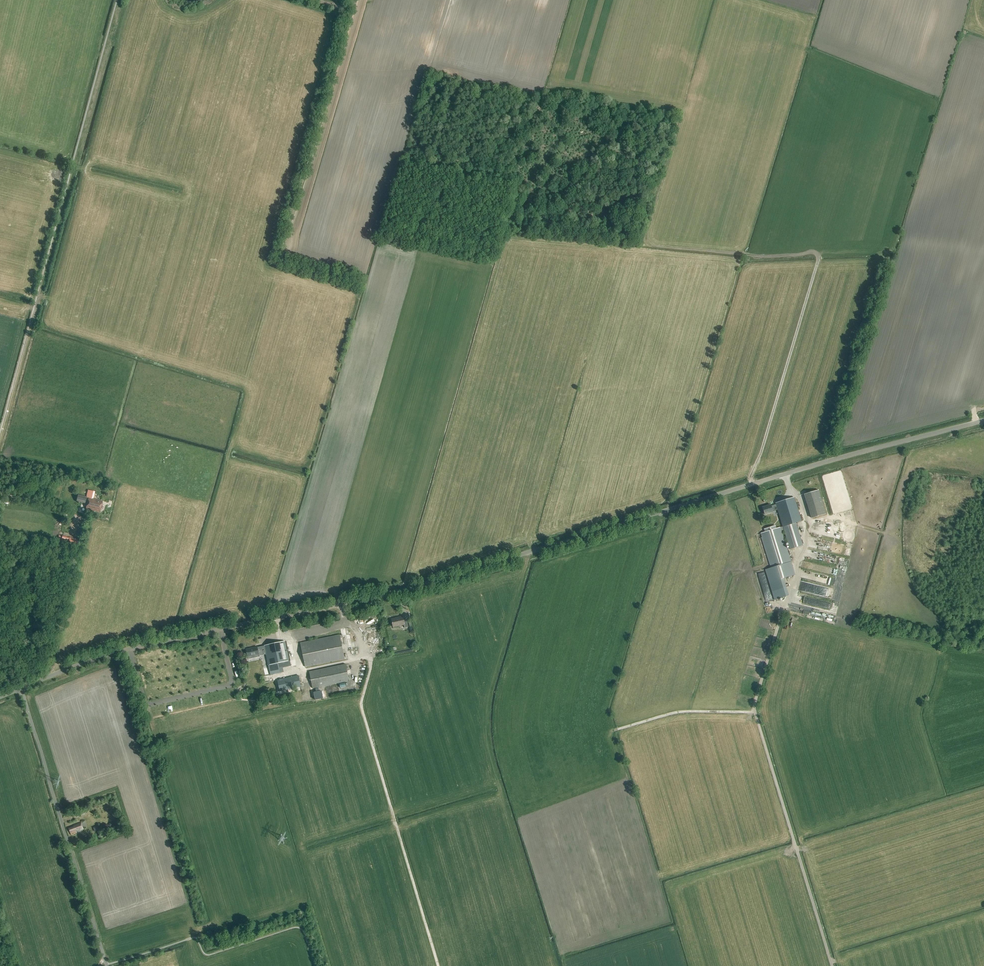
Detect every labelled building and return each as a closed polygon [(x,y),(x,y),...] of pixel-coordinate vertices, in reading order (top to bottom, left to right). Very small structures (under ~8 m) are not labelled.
[(811,519),(826,514),(819,490),(804,495),(811,519)] [(100,513),(103,501),(78,495),(76,501),(85,504),(85,503),(87,503),(86,509),(100,513)] [(794,498),(775,504),(776,505),(771,506),(770,505),(762,508),(764,515),(772,512),(777,510),(782,527),(776,529),(775,526),(764,529),(765,532),(760,534),(771,568),(765,570),(772,593),(783,589),(780,580),(794,575),(781,532),(783,531),(789,550),(802,546),(796,524),(801,522),(794,498)] [(855,535),(817,527),(816,535),(854,543),(855,535)] [(78,547),(80,539),(63,536),(61,543),(78,547)] [(402,617),(398,618),(398,619),(391,620),(393,628),(404,626),(404,628),(408,627),(407,620),(403,621),(402,617)] [(305,667),(344,659),(339,635),(300,643),(305,667)] [(356,646),(361,646),(360,635),(353,635),(353,641),(356,641),(356,646)] [(268,666),(289,661),(285,642),(264,646),(264,647),(258,648),(257,647),(246,650),(248,657),(259,655),(259,653),(265,652),(268,666)] [(289,661),(268,666),(270,675),(292,671),(290,661),(289,661)] [(313,689),(349,681),(345,665),(309,672),(313,689)] [(280,692),(301,687),(298,676),(278,681),(280,692)] [(319,689),(315,689),(316,693),(314,694),(315,702),(323,700),(321,692),(320,693),(319,689)] [(71,835),(77,833),(76,832),(83,829),(81,823),(73,825),(74,827),(69,829),(71,835)]
